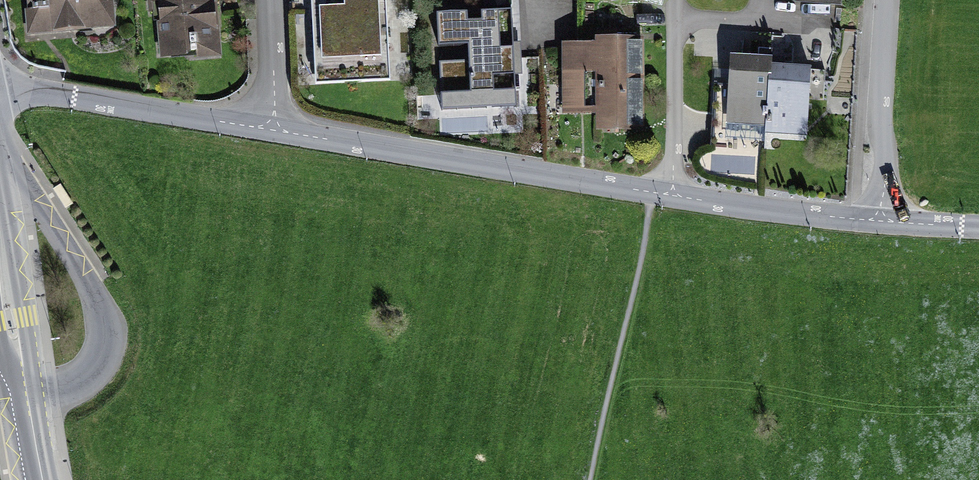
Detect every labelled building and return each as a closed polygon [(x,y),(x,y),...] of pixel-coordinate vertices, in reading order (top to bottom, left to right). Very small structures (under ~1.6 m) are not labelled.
[(26,34),(113,26),(112,0),(24,0),(26,34)] [(159,47),(211,44),(209,0),(156,0),(159,47)] [(318,77),(389,74),(386,0),(341,0),(341,2),(315,3),(318,77)] [(509,24),(442,27),(445,71),(472,70),(474,103),(512,101),(509,24)] [(608,47),(567,48),(569,115),(605,114),(605,135),(652,134),(650,37),(608,38),(608,47)] [(819,70),(734,65),(731,126),(815,131),(819,70)]
